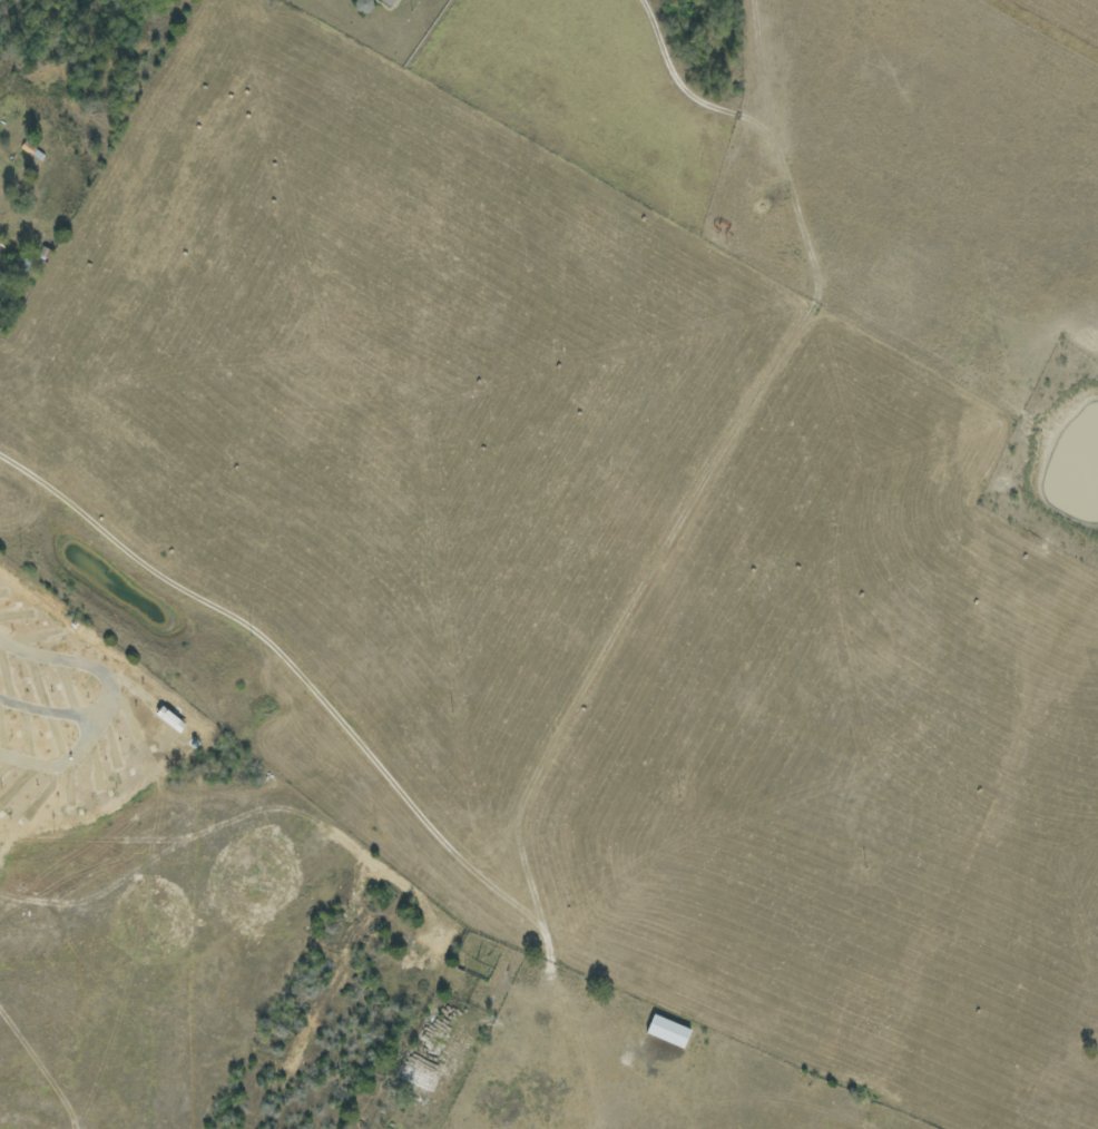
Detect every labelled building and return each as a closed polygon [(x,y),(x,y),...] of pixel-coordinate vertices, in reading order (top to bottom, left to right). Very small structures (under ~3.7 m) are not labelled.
[(684,1049),(692,1030),(655,1014),(647,1034),(684,1049)]
